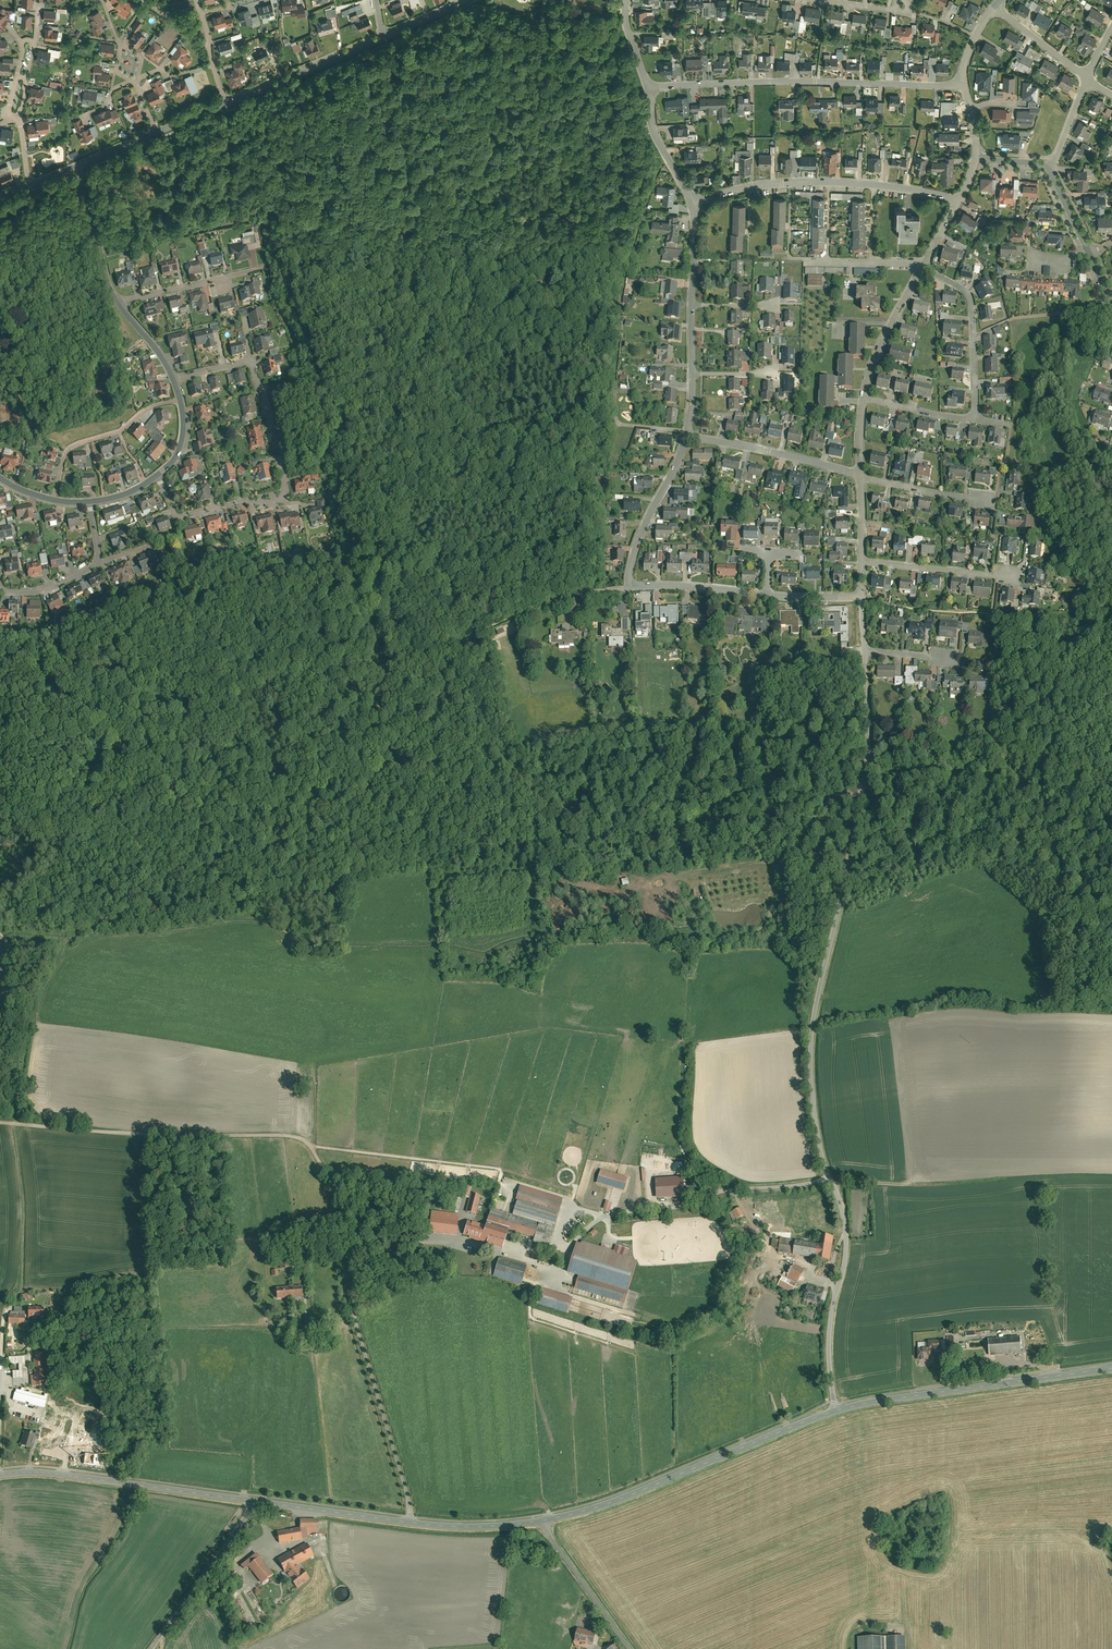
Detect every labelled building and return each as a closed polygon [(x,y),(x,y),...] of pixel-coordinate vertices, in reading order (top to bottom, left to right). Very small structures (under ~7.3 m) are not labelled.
[(124,18),(133,5),(128,2),(128,3),(123,0),(109,0),(108,1),(114,6),(113,8),(119,13),(118,13),(124,18)] [(283,11),(291,10),(297,9),(297,7),(296,0),(281,0),(283,11)] [(409,1),(411,9),(420,6),(418,0),(408,0),(409,1)] [(686,10),(698,10),(698,8),(702,8),(702,5),(702,3),(703,0),(686,0),(686,10)] [(716,15),(726,15),(727,0),(716,0),(716,3),(716,15)] [(1082,8),(1088,11),(1090,8),(1091,5),(1082,0),(1080,4),(1083,6),(1082,8)] [(1030,9),(1033,11),(1037,4),(1031,1),(1027,8),(1029,9),(1030,9)] [(389,8),(393,19),(404,14),(400,5),(399,2),(391,5),(392,7),(389,8)] [(758,4),(744,3),(739,2),(739,9),(743,10),(742,15),(749,16),(749,15),(756,16),(756,19),(763,20),(765,8),(758,7),(758,4)] [(275,14),(272,3),(259,6),(262,17),(275,14)] [(1024,18),(1029,9),(1027,8),(1019,3),(1013,12),(1024,18)] [(948,11),(955,14),(958,7),(951,4),(948,11)] [(959,16),(973,23),(981,9),(971,4),(969,9),(964,6),(959,16)] [(304,7),(297,7),(297,9),(291,10),(291,16),(305,15),(304,7)] [(325,11),(328,21),(331,20),(330,18),(336,16),(335,8),(325,11)] [(819,10),(805,8),(803,21),(817,23),(819,10)] [(1097,27),(1104,15),(1090,8),(1088,11),(1083,20),(1097,27)] [(14,11),(4,10),(3,9),(1,9),(0,9),(0,30),(1,30),(1,29),(3,29),(6,29),(6,22),(14,22),(14,15),(14,11)] [(1031,22),(1044,30),(1050,20),(1042,15),(1043,12),(1039,9),(1037,13),(1031,22)] [(248,10),(238,13),(242,26),(251,24),(252,23),(250,19),(248,10)] [(794,11),(782,10),(780,22),(792,24),(793,21),(794,11)] [(43,11),(42,22),(54,23),(55,11),(43,11)] [(832,26),(832,22),(840,23),(841,13),(830,11),(829,22),(826,22),(826,25),(832,26)] [(104,24),(99,12),(87,16),(92,28),(90,29),(93,36),(101,33),(98,26),(104,24)] [(635,24),(654,24),(654,14),(652,14),(652,12),(635,12),(635,24)] [(223,14),(211,18),(215,30),(224,27),(225,29),(234,27),(231,18),(225,19),(223,14)] [(356,22),(359,21),(356,14),(349,16),(351,19),(349,19),(351,23),(355,21),(356,22)] [(851,22),(850,26),(856,26),(856,32),(862,32),(863,27),(865,16),(852,14),(851,22)] [(30,29),(31,16),(24,16),(20,16),(19,29),(30,29)] [(257,17),(250,19),(252,23),(251,24),(252,28),(260,26),(257,17)] [(885,19),(874,17),(873,19),(873,27),(872,29),(883,30),(884,30),(884,28),(885,19)] [(358,28),(360,32),(372,27),(367,18),(359,21),(356,22),(358,28)] [(319,37),(334,32),(331,20),(328,21),(321,23),(321,22),(315,23),(319,37)] [(135,31),(137,33),(142,25),(136,21),(130,29),(134,32),(135,31)] [(352,31),(358,28),(356,22),(349,25),(352,31)] [(933,24),(921,23),(921,35),(931,36),(932,36),(932,32),(933,24)] [(1054,33),(1065,40),(1067,37),(1072,30),(1068,27),(1067,28),(1064,27),(1065,25),(1060,23),(1054,33)] [(1073,34),(1077,36),(1081,28),(1075,25),(1073,27),(1076,29),(1073,34)] [(901,26),(892,26),(892,30),(891,38),(891,39),(899,40),(899,43),(904,43),(905,40),(910,41),(910,35),(911,27),(910,27),(904,27),(904,30),(901,30),(901,26)] [(44,38),(43,41),(56,42),(57,32),(52,32),(52,29),(43,28),(43,38),(44,38)] [(1077,36),(1082,39),(1085,33),(1088,36),(1090,33),(1081,28),(1077,36)] [(1007,30),(1001,40),(1013,46),(1017,39),(1018,36),(1007,30)] [(128,42),(137,49),(145,38),(137,33),(135,31),(134,32),(133,34),(133,33),(129,38),(130,39),(128,42)] [(1086,57),(1096,40),(1088,36),(1085,33),(1082,39),(1078,45),(1082,47),(1079,53),(1086,57)] [(148,43),(150,45),(153,42),(157,38),(153,35),(148,43)] [(6,46),(6,40),(0,39),(0,36),(0,56),(3,56),(4,52),(5,52),(7,52),(8,52),(8,51),(9,50),(9,48),(8,47),(7,47),(6,46)] [(659,37),(644,37),(644,46),(645,46),(645,51),(653,52),(653,46),(659,46),(659,37)] [(702,37),(697,40),(701,45),(706,41),(702,37)] [(1067,47),(1071,40),(1067,37),(1065,40),(1063,44),(1067,47)] [(260,42),(263,50),(265,49),(270,46),(267,39),(260,42)] [(308,57),(320,53),(316,44),(314,45),(312,39),(304,42),(306,48),(304,49),(308,57)] [(1021,42),(1017,39),(1013,46),(1011,49),(1016,52),(1021,42)] [(218,45),(221,55),(233,52),(230,41),(218,45)] [(150,45),(144,54),(153,61),(153,60),(157,63),(163,55),(159,52),(162,48),(153,42),(150,45)] [(294,53),(301,50),(298,44),(296,45),(295,42),(290,44),(294,53)] [(1000,59),(993,55),(996,49),(984,42),(977,54),(989,61),(989,62),(996,66),(1000,59)] [(112,57),(114,45),(102,44),(100,56),(112,57)] [(179,46),(169,60),(178,66),(180,63),(186,68),(191,60),(185,56),(188,52),(179,46)] [(1028,47),(1023,56),(1031,60),(1032,59),(1036,61),(1037,57),(1040,53),(1028,47)] [(47,49),(46,53),(49,53),(49,56),(58,58),(59,51),(47,49)] [(256,63),(269,58),(265,49),(263,50),(261,50),(261,51),(259,52),(259,51),(252,54),(256,63)] [(36,63),(47,65),(49,56),(49,53),(46,53),(38,51),(36,63)] [(1023,56),(1016,52),(1010,63),(1025,71),(1031,60),(1023,56)] [(784,53),(783,61),(788,61),(788,62),(793,63),(794,55),(784,53)] [(751,61),(751,54),(743,54),(743,60),(739,60),(739,71),(751,71),(751,61)] [(729,72),(728,55),(719,56),(719,61),(714,61),(714,73),(729,72)] [(759,73),(770,73),(770,64),(770,56),(762,56),(762,62),(759,62),(759,73)] [(2,59),(2,62),(0,62),(0,76),(9,76),(10,66),(12,67),(13,60),(2,59)] [(686,74),(703,74),(703,71),(703,66),(701,66),(701,59),(700,59),(686,60),(686,74)] [(823,70),(836,70),(836,60),(836,59),(835,59),(829,59),(823,59),(823,60),(823,70)] [(1057,67),(1043,59),(1037,70),(1051,77),(1054,71),(1057,67)] [(866,72),(878,73),(878,64),(878,61),(878,60),(866,60),(866,72)] [(672,61),(660,62),(660,75),(672,75),(672,64),(672,61)] [(777,74),(788,74),(788,62),(788,61),(783,61),(777,61),(777,74)] [(234,70),(224,73),(228,85),(229,85),(230,89),(241,85),(240,81),(245,80),(241,69),(243,68),(241,62),(232,65),(234,70)] [(798,75),(810,75),(810,62),(803,62),(799,62),(797,62),(798,75)] [(858,73),(858,62),(845,62),(845,73),(858,73)] [(935,76),(947,76),(948,64),(936,63),(935,76)] [(95,84),(108,86),(110,74),(100,73),(101,67),(99,66),(93,65),(92,69),(91,74),(97,75),(95,84)] [(902,71),(903,65),(892,65),(892,75),(902,75),(902,71)] [(911,71),(910,76),(922,76),(922,68),(922,65),(912,65),(911,65),(911,71)] [(1103,79),(1111,84),(1111,69),(1110,68),(1103,79)] [(979,82),(978,90),(990,90),(990,80),(990,73),(991,71),(979,70),(979,73),(977,72),(976,82),(979,82)] [(1074,79),(1063,73),(1056,85),(1061,87),(1059,91),(1065,94),(1074,79)] [(192,77),(184,80),(189,92),(191,96),(199,92),(192,77)] [(1016,77),(1003,77),(1003,90),(1015,91),(1016,77)] [(153,92),(146,95),(151,107),(162,102),(159,95),(165,92),(160,79),(150,83),(153,92)] [(167,92),(173,90),(171,85),(173,84),(171,79),(163,83),(167,92)] [(173,84),(171,85),(173,90),(176,98),(189,92),(184,80),(183,79),(173,84)] [(1032,82),(1023,82),(1023,99),(1028,99),(1028,101),(1037,101),(1038,86),(1032,86),(1032,82)] [(41,87),(41,90),(43,91),(43,95),(50,96),(51,89),(41,87)] [(36,89),(30,88),(28,100),(30,101),(30,102),(37,103),(38,102),(41,103),(43,95),(43,91),(41,90),(40,90),(40,89),(36,89)] [(81,103),(94,105),(95,101),(101,102),(102,92),(96,91),(96,92),(83,90),(83,93),(78,92),(77,100),(82,101),(81,103)] [(140,111),(134,96),(133,96),(131,92),(123,95),(125,100),(122,101),(129,116),(131,115),(133,120),(140,117),(138,112),(140,111)] [(855,102),(855,95),(850,95),(850,96),(843,96),(843,107),(855,108),(855,102)] [(751,96),(738,96),(738,112),(749,112),(751,112),(751,105),(751,96)] [(898,106),(898,96),(888,96),(888,106),(898,106)] [(1097,112),(1102,101),(1091,97),(1086,107),(1097,112)] [(689,114),(688,98),(677,99),(677,100),(665,101),(666,113),(670,112),(670,110),(678,110),(678,115),(689,114)] [(727,123),(726,98),(700,99),(700,105),(691,105),(691,114),(698,114),(698,111),(705,110),(705,114),(713,114),(713,110),(719,110),(719,123),(727,123)] [(818,100),(809,100),(809,112),(818,112),(818,124),(825,124),(825,105),(830,105),(830,108),(836,108),(836,99),(818,99),(818,100)] [(876,99),(864,99),(864,111),(876,111),(876,103),(876,99)] [(791,100),(779,100),(779,113),(783,113),(783,120),(792,120),(792,108),(795,108),(795,100),(791,100)] [(932,109),(932,102),(920,101),(919,111),(932,112),(932,110),(932,109)] [(1106,108),(1103,115),(1111,118),(1111,115),(1111,110),(1106,108)] [(97,114),(93,116),(98,127),(110,122),(111,124),(120,120),(115,109),(110,112),(109,109),(104,111),(97,113),(97,114)] [(1007,110),(993,109),(992,124),(1006,125),(1007,110)] [(1029,112),(1017,112),(1016,125),(1033,126),(1033,114),(1033,113),(1029,112)] [(956,129),(957,115),(948,115),(943,115),(943,128),(956,129)] [(72,122),(71,122),(80,144),(89,140),(89,139),(98,136),(93,125),(88,127),(83,125),(80,118),(80,119),(78,116),(71,119),(72,122)] [(1087,126),(1086,128),(1089,129),(1090,127),(1093,128),(1096,122),(1090,119),(1087,125),(1087,126)] [(26,126),(28,138),(38,137),(38,134),(49,133),(48,124),(48,121),(45,121),(35,122),(35,125),(26,126)] [(1084,137),(1081,142),(1085,144),(1091,133),(1085,130),(1086,128),(1087,126),(1078,121),(1073,131),(1084,137)] [(2,128),(1,132),(0,139),(6,140),(6,143),(11,144),(13,130),(2,128)] [(688,128),(673,129),(674,141),(683,141),(683,139),(688,139),(688,135),(688,128)] [(1020,131),(1020,134),(1019,139),(1027,139),(1029,131),(1020,131)] [(1020,134),(1004,133),(1004,136),(1004,143),(1004,147),(1019,147),(1019,139),(1020,134)] [(957,148),(958,134),(938,134),(937,145),(953,145),(953,152),(959,152),(959,148),(957,148)] [(1081,142),(1078,147),(1083,149),(1085,150),(1088,146),(1085,144),(1081,142)] [(1078,147),(1071,143),(1063,157),(1073,162),(1075,158),(1077,159),(1083,149),(1078,147)] [(697,166),(701,166),(701,162),(697,162),(697,153),(697,152),(696,152),(693,152),(693,150),(688,150),(688,152),(684,152),(685,164),(696,163),(697,166)] [(739,158),(750,158),(750,151),(736,151),(736,163),(739,163),(739,158)] [(822,155),(822,173),(834,173),(834,161),(836,161),(837,153),(827,153),(827,155),(822,155)] [(770,168),(770,155),(758,155),(758,168),(770,168)] [(20,157),(9,162),(12,171),(20,168),(20,157)] [(799,169),(815,169),(815,167),(817,167),(817,160),(815,160),(815,157),(800,157),(800,158),(799,169)] [(739,176),(751,176),(751,158),(750,158),(739,158),(739,163),(739,176)] [(790,171),(790,158),(779,158),(779,173),(789,173),(790,171)] [(844,158),(844,170),(856,170),(856,159),(852,158),(847,158),(844,158)] [(879,171),(880,169),(880,160),(880,159),(879,158),(869,158),(868,159),(868,170),(869,171),(879,171)] [(891,158),(889,168),(904,170),(905,160),(898,159),(891,158)] [(953,185),(953,158),(943,158),(943,161),(939,161),(939,162),(936,162),(930,163),(930,172),(939,172),(939,185),(953,185)] [(923,175),(925,160),(915,159),(914,166),(912,173),(923,175)] [(1105,162),(1105,168),(1103,168),(1103,174),(1111,174),(1111,162),(1105,162)] [(7,166),(0,169),(0,181),(2,186),(13,181),(7,166)] [(1078,188),(1089,188),(1089,181),(1087,181),(1087,174),(1087,170),(1084,170),(1074,170),(1073,181),(1078,182),(1078,188)] [(991,180),(991,179),(979,178),(978,190),(991,191),(991,189),(991,180)] [(1022,182),(1021,192),(1021,195),(1035,197),(1036,183),(1028,182),(1029,181),(1022,181),(1022,182)] [(673,205),(675,189),(657,187),(656,198),(662,199),(662,206),(673,207),(673,205)] [(1003,188),(998,188),(997,202),(1011,204),(1012,190),(1012,189),(1007,188),(1007,187),(1003,187),(1003,188)] [(1096,196),(1083,197),(1083,208),(1094,208),(1094,214),(1103,213),(1103,208),(1104,208),(1104,197),(1104,196),(1096,196)] [(812,199),(811,253),(820,253),(823,253),(824,226),(822,226),(823,199),(822,199),(812,199)] [(770,248),(782,249),(782,229),(784,229),(785,200),(773,200),(772,228),(770,228),(770,248)] [(862,200),(851,200),(850,234),(852,234),(851,254),(864,255),(864,234),(863,234),(864,201),(862,200)] [(977,205),(969,201),(967,207),(975,211),(977,205)] [(730,255),(741,256),(742,235),(743,235),(744,206),(733,206),(733,234),(731,234),(730,255)] [(905,210),(897,210),(896,227),(899,227),(899,239),(917,240),(917,227),(919,227),(920,216),(911,216),(911,217),(905,217),(905,210)] [(1050,222),(1051,211),(1039,210),(1037,210),(1037,211),(1037,222),(1050,222)] [(962,212),(956,223),(971,231),(976,222),(976,221),(975,221),(968,217),(969,216),(962,212)] [(678,246),(680,223),(677,222),(678,217),(668,216),(668,223),(652,221),(651,233),(666,235),(665,245),(666,245),(677,246),(678,246)] [(976,221),(976,222),(982,225),(984,220),(977,217),(975,221),(976,221)] [(1098,217),(1098,232),(1111,232),(1111,217),(1098,217)] [(1022,229),(1025,233),(1030,229),(1025,224),(1021,228),(1022,228),(1022,229)] [(1008,241),(1021,242),(1022,229),(1022,228),(1021,228),(1009,227),(1008,241)] [(1062,252),(1063,233),(1047,232),(1047,237),(1046,246),(1057,247),(1057,251),(1062,252)] [(241,238),(243,243),(247,243),(254,241),(252,235),(241,238)] [(953,246),(947,242),(942,248),(950,250),(953,246)] [(237,263),(250,260),(247,243),(243,243),(229,246),(231,256),(235,255),(237,263)] [(1015,256),(1016,249),(1010,248),(1010,247),(1007,247),(1007,248),(1000,247),(999,259),(1015,261),(1015,256)] [(676,250),(666,249),(664,248),(662,262),(673,263),(673,259),(684,260),(685,250),(676,250)] [(939,261),(954,265),(958,252),(950,250),(942,248),(939,261)] [(201,260),(209,259),(208,257),(207,251),(199,253),(201,260)] [(211,268),(223,265),(220,254),(208,257),(209,259),(211,268)] [(167,276),(177,274),(175,262),(159,265),(162,279),(167,278),(167,276)] [(118,289),(132,285),(130,275),(134,274),(131,263),(125,265),(127,273),(115,276),(118,289)] [(188,278),(201,275),(198,263),(186,265),(188,278)] [(742,264),(731,264),(731,278),(742,278),(742,265),(742,264)] [(138,278),(140,290),(156,286),(152,267),(141,270),(142,277),(138,278)] [(959,280),(971,282),(972,274),(973,271),(961,268),(959,280)] [(881,270),(852,269),(852,277),(881,278),(881,270)] [(807,286),(822,286),(822,276),(807,276),(807,286)] [(1019,280),(1020,278),(1014,278),(1015,277),(1010,276),(1010,278),(1005,277),(1004,289),(1019,290),(1019,280)] [(783,279),(779,278),(779,287),(782,287),(789,287),(789,281),(783,281),(783,279)] [(974,288),(981,302),(993,296),(986,283),(988,282),(986,278),(980,281),(981,284),(974,288)] [(1024,280),(1019,280),(1019,290),(1019,291),(1033,292),(1034,281),(1029,281),(1029,280),(1024,279),(1024,280)] [(771,281),(759,280),(759,293),(764,293),(771,293),(771,286),(771,281)] [(1048,282),(1034,281),(1033,292),(1033,293),(1047,294),(1047,293),(1048,282)] [(1048,282),(1047,293),(1062,294),(1062,293),(1062,282),(1048,281),(1048,282)] [(1062,282),(1062,293),(1071,293),(1070,301),(1078,301),(1079,284),(1079,283),(1078,282),(1062,282)] [(675,297),(676,284),(665,283),(663,296),(669,296),(674,297),(675,297)] [(260,297),(257,286),(245,288),(246,291),(238,292),(240,303),(253,300),(252,298),(260,297)] [(749,287),(731,286),(730,301),(743,302),(744,294),(749,294),(749,287)] [(795,300),(795,287),(789,287),(782,287),(781,300),(795,300)] [(878,313),(878,301),(871,301),(871,299),(873,299),(873,289),(864,289),(864,291),(854,291),(854,302),(859,302),(859,311),(868,311),(868,313),(878,313)] [(934,303),(941,304),(942,293),(934,292),(934,295),(934,303)] [(955,293),(942,292),(942,293),(941,304),(941,305),(954,306),(955,293)] [(200,293),(188,296),(190,305),(197,304),(199,313),(208,311),(207,306),(204,296),(200,293)] [(184,307),(181,308),(179,297),(167,300),(170,312),(178,310),(179,316),(186,314),(184,307)] [(232,303),(231,298),(217,301),(220,315),(234,312),(232,303)] [(164,310),(161,301),(142,306),(145,319),(156,316),(156,315),(159,314),(159,311),(164,310)] [(928,306),(913,302),(910,313),(925,316),(928,306)] [(679,320),(680,305),(673,304),(667,304),(667,305),(666,319),(679,320)] [(987,309),(979,309),(980,322),(991,321),(990,311),(990,308),(987,309)] [(240,319),(248,318),(247,316),(246,310),(238,312),(240,319)] [(263,313),(247,316),(248,318),(251,332),(267,328),(263,313)] [(742,320),(742,313),(729,313),(729,326),(741,327),(742,320)] [(794,314),(784,313),(784,324),(794,324),(794,314)] [(775,328),(776,318),(762,317),(762,330),(773,331),(775,331),(775,328)] [(959,337),(961,323),(946,322),(943,321),(941,335),(959,337)] [(211,331),(211,334),(218,333),(217,325),(210,327),(211,331)] [(681,344),(682,328),(662,326),(661,338),(667,338),(667,343),(681,344)] [(915,330),(909,329),(909,328),(900,326),(897,338),(906,340),(906,341),(912,342),(915,330)] [(862,358),(863,327),(848,327),(847,358),(852,358),(862,358)] [(736,330),(736,333),(740,333),(740,338),(745,338),(745,334),(748,334),(748,330),(736,330)] [(211,331),(193,335),(195,348),(204,346),(205,351),(215,349),(211,334),(211,331)] [(736,333),(727,333),(727,339),(728,339),(728,344),(730,344),(730,347),(738,347),(738,340),(740,340),(740,338),(740,333),(736,333)] [(187,345),(185,334),(167,338),(169,349),(171,349),(180,347),(187,345)] [(256,356),(269,353),(269,352),(267,344),(272,343),(270,335),(263,337),(264,340),(252,342),(256,356)] [(996,337),(984,337),(984,351),(997,351),(996,337)] [(240,344),(241,347),(246,346),(244,338),(237,340),(238,344),(240,344)] [(232,358),(243,355),(241,347),(240,344),(238,344),(229,347),(232,358)] [(770,360),(770,346),(757,345),(757,360),(770,360)] [(960,359),(962,346),(948,345),(946,345),(945,357),(960,359)] [(180,347),(171,349),(173,360),(179,359),(183,358),(182,357),(180,347)] [(672,363),(673,349),(663,348),(663,349),(657,348),(656,357),(663,358),(662,362),(672,363)] [(886,361),(907,366),(910,353),(889,348),(886,361)] [(270,358),(272,358),(277,357),(276,350),(269,352),(269,353),(270,358)] [(792,366),(792,350),(783,350),(783,354),(780,354),(780,366),(792,366)] [(727,369),(742,370),(742,362),(746,362),(746,354),(728,353),(728,358),(727,358),(727,369)] [(183,358),(179,359),(180,365),(187,363),(186,356),(182,357),(183,358)] [(277,357),(272,358),(274,363),(274,365),(281,364),(281,362),(280,358),(280,356),(277,357)] [(852,358),(847,358),(837,357),(837,379),(836,387),(836,389),(851,390),(852,358)] [(996,360),(985,360),(986,373),(997,372),(996,360)] [(154,368),(153,361),(141,363),(143,373),(149,372),(149,375),(150,379),(156,378),(156,376),(155,375),(157,375),(155,368),(154,368)] [(274,365),(274,363),(263,365),(263,367),(262,367),(264,374),(265,374),(266,377),(277,374),(276,368),(275,368),(274,365)] [(961,381),(963,369),(953,368),(951,368),(950,380),(961,381)] [(674,377),(675,371),(650,369),(649,378),(660,378),(660,383),(662,384),(669,384),(670,377),(674,377)] [(232,375),(234,382),(235,386),(246,384),(243,373),(232,375)] [(886,391),(889,379),(876,376),(873,388),(886,391)] [(792,377),(781,377),(781,388),(792,389),(792,377)] [(210,387),(211,392),(222,389),(219,378),(208,381),(210,387)] [(833,386),(833,379),(818,379),(817,410),(832,410),(833,386)] [(905,395),(908,383),(895,380),(892,392),(905,395)] [(153,388),(157,387),(156,381),(147,383),(149,392),(154,391),(153,388)] [(741,381),(729,381),(729,393),(740,393),(741,381)] [(773,393),(773,383),(763,383),(763,393),(761,393),(761,402),(773,402),(773,401),(773,393)] [(198,384),(187,387),(190,398),(201,395),(200,392),(208,391),(207,388),(206,384),(199,386),(198,384)] [(932,388),(914,384),(911,397),(929,401),(932,388)] [(168,398),(165,385),(157,387),(153,388),(154,391),(156,400),(168,398)] [(998,386),(984,386),(984,401),(995,400),(995,397),(1004,396),(1003,386),(1003,385),(998,386)] [(1111,395),(1111,393),(1104,391),(1105,388),(1098,385),(1097,387),(1095,386),(1091,398),(1109,404),(1111,395)] [(677,391),(665,390),(664,404),(676,405),(677,391)] [(962,406),(964,392),(955,392),(952,391),(951,396),(947,395),(946,408),(953,408),(953,405),(962,406)] [(257,414),(253,397),(239,400),(243,417),(251,415),(257,414)] [(729,411),(739,411),(739,405),(744,405),(744,400),(729,400),(729,411)] [(205,408),(194,410),(197,422),(208,420),(205,408)] [(677,426),(678,411),(666,410),(665,425),(677,426)] [(1108,420),(1110,415),(1095,410),(1090,425),(1105,430),(1106,427),(1108,420)] [(166,411),(155,414),(155,415),(157,426),(159,426),(169,424),(166,411)] [(885,415),(871,413),(869,425),(882,428),(883,425),(885,415)] [(751,414),(749,423),(756,425),(758,415),(751,414)] [(155,415),(146,426),(156,434),(158,436),(160,433),(156,429),(159,426),(157,426),(155,415)] [(251,415),(243,417),(243,418),(240,419),(242,424),(244,424),(245,424),(252,422),(251,415)] [(897,417),(896,421),(894,430),(903,432),(905,432),(906,430),(908,422),(904,421),(904,418),(897,417)] [(888,426),(887,432),(893,433),(894,430),(896,421),(889,419),(888,426)] [(725,432),(737,435),(740,424),(734,422),(728,420),(725,432)] [(917,420),(915,429),(926,432),(926,431),(931,432),(934,422),(927,420),(926,422),(917,420)] [(751,435),(759,437),(761,426),(756,425),(749,423),(746,423),(744,434),(751,436),(751,435)] [(767,437),(780,439),(782,427),(769,424),(767,437)] [(144,433),(145,432),(142,430),(135,425),(128,434),(137,442),(144,433)] [(956,426),(946,425),(945,436),(955,437),(955,432),(956,426)] [(149,438),(151,440),(156,434),(146,426),(142,430),(145,432),(144,433),(150,437),(149,438)] [(259,427),(259,426),(252,428),(246,430),(250,446),(248,446),(249,452),(255,451),(254,449),(264,447),(259,427)] [(968,428),(967,431),(966,438),(966,440),(973,441),(972,447),(980,448),(982,430),(968,428)] [(786,441),(799,444),(802,432),(789,429),(786,441)] [(1000,431),(988,429),(986,443),(998,445),(999,439),(1000,431)] [(963,434),(960,433),(959,438),(958,440),(962,440),(962,437),(966,438),(967,431),(963,430),(963,434)] [(198,444),(192,446),(194,454),(204,452),(204,448),(212,446),(211,441),(212,441),(211,435),(209,435),(209,432),(196,434),(198,444)] [(806,447),(821,451),(824,440),(816,438),(817,434),(809,432),(806,447)] [(647,439),(650,439),(650,444),(653,445),(654,442),(659,442),(659,436),(654,435),(655,433),(651,433),(651,435),(648,434),(647,439)] [(154,443),(158,446),(163,440),(158,436),(156,434),(151,440),(154,443)] [(672,448),(673,436),(660,435),(659,436),(659,442),(658,446),(672,448)] [(111,442),(98,446),(101,457),(113,453),(114,458),(122,455),(119,444),(112,446),(111,442)] [(155,464),(165,451),(158,446),(154,443),(144,455),(155,464)] [(840,458),(842,447),(830,444),(828,455),(840,458)] [(693,460),(699,460),(712,461),(712,450),(704,450),(704,451),(693,451),(693,460)] [(46,459),(46,463),(54,465),(55,462),(56,462),(57,456),(56,456),(57,453),(48,451),(47,454),(41,453),(40,457),(46,459)] [(871,451),(868,465),(883,468),(887,455),(885,454),(885,453),(877,451),(877,452),(871,451)] [(13,458),(13,454),(12,453),(10,454),(9,457),(9,459),(1,457),(0,463),(0,467),(3,468),(2,472),(11,474),(12,470),(14,471),(15,466),(17,460),(14,459),(14,458),(13,458)] [(85,453),(72,454),(73,467),(85,466),(86,466),(86,460),(85,453)] [(17,460),(15,466),(21,468),(22,463),(23,459),(20,458),(21,456),(15,454),(14,458),(14,459),(17,460)] [(739,470),(741,459),(725,456),(724,458),(722,468),(736,471),(739,471),(739,470)] [(664,468),(665,457),(653,457),(653,460),(650,460),(650,464),(653,464),(653,468),(664,468)] [(903,473),(906,463),(902,462),(903,459),(896,458),(893,471),(903,473)] [(918,465),(926,467),(926,464),(919,462),(920,460),(913,458),(912,464),(918,466),(918,465)] [(180,478),(197,474),(196,469),(198,469),(196,461),(185,464),(183,464),(185,471),(178,473),(180,478)] [(748,472),(748,475),(753,476),(762,478),(764,467),(750,464),(748,472)] [(271,480),(268,465),(255,468),(256,469),(252,470),(254,475),(257,474),(259,483),(271,480)] [(915,475),(928,478),(930,468),(926,467),(918,465),(918,466),(915,475)] [(231,466),(220,469),(221,473),(223,473),(224,479),(222,479),(224,485),(235,482),(234,477),(236,477),(235,472),(234,469),(232,470),(231,466)] [(965,474),(965,469),(948,467),(947,482),(954,483),(954,478),(964,479),(965,474)] [(122,471),(125,483),(137,480),(133,468),(122,471)] [(685,470),(685,483),(701,483),(701,478),(704,478),(704,472),(701,472),(701,468),(698,468),(692,468),(692,471),(685,470)] [(743,471),(739,470),(739,471),(736,471),(734,479),(741,480),(743,471)] [(779,485),(782,472),(772,470),(772,472),(768,471),(764,489),(771,491),(773,483),(779,485)] [(49,486),(52,474),(43,472),(38,471),(38,472),(36,483),(49,486)] [(748,472),(743,471),(741,480),(751,482),(753,476),(748,475),(748,472)] [(989,478),(990,473),(988,473),(975,471),(973,484),(988,486),(989,478)] [(108,486),(119,483),(117,477),(116,472),(105,475),(108,486)] [(806,475),(790,472),(787,484),(795,486),(792,499),(801,501),(804,487),(803,487),(806,475)] [(1017,487),(1019,474),(1008,473),(1006,486),(1017,487)] [(94,488),(93,476),(81,477),(81,489),(94,488)] [(651,492),(652,479),(648,478),(647,480),(643,479),(643,478),(638,478),(638,481),(637,491),(651,492)] [(826,485),(810,481),(808,492),(823,495),(826,485)] [(300,492),(314,491),(313,487),(308,487),(308,482),(303,482),(294,483),(295,495),(300,494),(300,492)] [(207,486),(195,489),(196,493),(194,493),(196,499),(197,499),(199,505),(210,502),(210,499),(211,499),(208,490),(207,486)] [(847,488),(832,488),(831,500),(839,500),(839,508),(846,508),(847,488)] [(675,501),(689,501),(689,491),(689,490),(685,490),(675,489),(675,501)] [(883,497),(872,494),(869,504),(873,505),(871,511),(879,513),(880,510),(886,511),(888,505),(882,503),(883,497)] [(155,505),(151,495),(147,497),(146,496),(141,498),(141,499),(137,501),(141,513),(156,508),(155,505)] [(1024,497),(1016,496),(1015,498),(1014,510),(1026,512),(1029,498),(1024,497)] [(929,500),(918,498),(916,509),(927,511),(929,500)] [(907,501),(895,499),(893,510),(905,512),(906,509),(907,501)] [(640,513),(641,501),(624,500),(624,512),(640,513)] [(317,509),(307,510),(309,523),(318,521),(318,522),(319,523),(320,524),(322,524),(323,523),(324,523),(325,521),(325,520),(324,519),(323,518),(322,517),(322,513),(326,512),(324,501),(316,502),(317,509)] [(966,516),(961,515),(962,506),(949,504),(947,516),(960,518),(962,518),(961,520),(965,521),(965,518),(966,516)] [(31,505),(15,508),(17,520),(21,519),(22,523),(33,521),(34,520),(33,516),(31,505)] [(124,517),(125,516),(126,518),(131,515),(129,509),(127,506),(122,508),(122,509),(121,509),(124,517)] [(120,507),(101,512),(105,524),(124,518),(124,517),(121,509),(120,507)] [(688,510),(664,509),(663,522),(676,523),(677,518),(687,519),(688,510)] [(55,511),(42,514),(44,525),(55,522),(57,522),(56,516),(55,511)] [(245,517),(244,513),(230,516),(231,518),(232,524),(233,526),(234,526),(235,531),(245,528),(244,524),(246,523),(246,522),(245,517)] [(288,515),(288,514),(278,516),(280,523),(281,530),(290,528),(291,533),(296,531),(295,528),(300,527),(298,520),(297,513),(288,515)] [(974,514),(973,519),(972,527),(974,527),(987,529),(989,516),(985,515),(984,517),(980,516),(981,515),(974,514)] [(78,515),(66,517),(68,530),(76,528),(80,527),(79,523),(78,515)] [(274,533),(270,516),(255,519),(256,523),(258,531),(262,530),(263,536),(274,533)] [(1032,520),(1007,516),(1005,527),(1018,528),(1017,535),(1030,537),(1032,520)] [(171,530),(166,517),(154,522),(159,534),(171,530)] [(154,524),(152,518),(145,520),(147,526),(154,524)] [(220,525),(218,518),(214,519),(214,518),(206,520),(206,521),(204,521),(208,534),(220,531),(222,530),(220,525)] [(846,532),(846,519),(835,520),(833,520),(833,532),(846,532)] [(765,524),(764,537),(776,538),(777,521),(765,521),(765,524)] [(726,543),(736,544),(736,535),(738,536),(738,528),(737,528),(737,524),(733,523),(733,525),(726,524),(726,523),(721,523),(721,535),(726,535),(726,543)] [(626,537),(626,524),(616,524),(614,524),(614,537),(626,537)] [(200,531),(199,526),(198,526),(183,529),(185,542),(191,540),(191,538),(202,536),(200,531)] [(0,528),(0,541),(12,539),(10,527),(9,527),(7,527),(0,528)] [(121,533),(122,536),(129,533),(126,527),(120,530),(121,533)] [(672,528),(656,527),(656,540),(672,541),(672,528)] [(757,542),(758,529),(744,529),(744,541),(757,542)] [(796,543),(796,532),(790,532),(790,530),(783,530),(783,543),(796,543)] [(121,533),(108,538),(112,549),(116,547),(117,552),(127,548),(122,536),(121,533)] [(802,548),(817,548),(818,534),(804,533),(803,533),(803,534),(802,548)] [(902,542),(902,538),(902,536),(894,535),(892,549),(903,550),(904,547),(905,547),(905,546),(905,545),(907,545),(907,544),(904,543),(904,542),(902,542)] [(912,547),(920,548),(921,544),(922,538),(913,537),(912,540),(912,546),(912,547)] [(870,550),(881,551),(882,540),(883,539),(878,539),(872,538),(870,550)] [(905,545),(905,546),(912,546),(912,540),(903,539),(904,538),(902,538),(902,542),(904,542),(904,543),(907,544),(907,545),(905,545)] [(835,548),(835,545),(834,545),(834,539),(827,539),(827,548),(835,548)] [(1011,540),(1003,539),(1001,553),(1012,555),(1012,550),(1015,550),(1016,540),(1011,539),(1011,540)] [(66,554),(71,553),(70,548),(73,548),(72,543),(64,544),(65,547),(66,554)] [(919,555),(933,557),(934,544),(929,543),(929,545),(921,544),(920,548),(919,555)] [(1039,560),(1041,544),(1030,543),(1029,547),(1028,559),(1039,560)] [(846,559),(846,545),(835,545),(835,548),(835,554),(828,554),(828,561),(828,563),(833,563),(842,563),(842,559),(846,559)] [(985,564),(987,547),(973,545),(972,558),(978,559),(978,563),(985,564)] [(71,553),(72,559),(83,557),(81,546),(73,548),(70,548),(71,553)] [(58,556),(62,556),(62,557),(67,556),(66,554),(65,547),(61,547),(61,550),(57,551),(58,556)] [(951,563),(963,564),(964,555),(964,552),(959,552),(959,549),(953,548),(952,551),(951,563)] [(38,555),(40,566),(47,565),(44,550),(41,551),(41,554),(38,555)] [(138,567),(132,569),(135,576),(137,576),(137,577),(141,575),(142,576),(152,572),(152,571),(156,569),(154,564),(157,562),(153,552),(139,558),(140,560),(136,561),(138,567)] [(623,563),(624,552),(613,552),(612,563),(623,563)] [(643,573),(657,573),(657,565),(658,563),(652,562),(652,566),(650,565),(650,556),(645,555),(645,561),(644,561),(643,573)] [(692,575),(707,575),(708,555),(700,555),(700,561),(692,561),(692,565),(692,575)] [(62,556),(58,556),(49,558),(51,570),(64,567),(62,557),(62,556)] [(679,562),(677,562),(677,563),(674,563),(674,558),(666,557),(666,563),(667,563),(667,574),(681,574),(682,564),(682,562),(679,562)] [(16,559),(3,561),(6,575),(19,573),(16,559)] [(111,569),(106,571),(112,584),(117,582),(120,587),(129,582),(126,577),(132,575),(129,570),(126,563),(126,562),(121,564),(122,566),(119,567),(119,565),(113,568),(114,570),(112,571),(111,569)] [(39,564),(24,567),(27,579),(42,576),(39,564)] [(716,578),(735,579),(736,567),(717,566),(716,578)] [(818,581),(818,569),(805,569),(805,572),(805,580),(805,581),(818,581)] [(754,585),(755,576),(758,576),(758,572),(755,571),(755,573),(742,573),(742,584),(754,585)] [(1044,573),(1027,571),(1026,585),(1028,585),(1028,586),(1042,587),(1044,573)] [(846,584),(846,572),(840,572),(832,572),(832,573),(832,584),(846,584)] [(776,581),(781,581),(781,586),(794,586),(795,576),(782,575),(782,574),(777,573),(776,581)] [(87,582),(90,589),(91,590),(102,584),(97,574),(86,579),(87,582)] [(938,578),(926,576),(925,587),(937,588),(938,578)] [(883,578),(871,577),(871,580),(870,580),(869,588),(882,589),(883,579),(883,578)] [(966,581),(951,579),(949,591),(958,592),(958,595),(964,596),(965,589),(966,581)] [(910,581),(898,580),(897,591),(909,592),(910,588),(910,581)] [(82,582),(78,584),(81,592),(86,590),(83,584),(82,582)] [(73,600),(72,598),(82,593),(81,592),(78,584),(77,583),(67,588),(69,592),(65,594),(69,602),(73,600)] [(972,589),(971,597),(987,599),(989,585),(973,583),(972,589)] [(1014,592),(1001,590),(1000,604),(1010,605),(1012,605),(1013,601),(1014,592)] [(60,593),(56,595),(61,607),(66,605),(60,593)] [(1037,607),(1039,594),(1027,593),(1026,598),(1022,597),(1021,605),(1026,605),(1026,606),(1037,607)] [(61,607),(56,595),(45,601),(51,614),(56,611),(55,610),(61,607)] [(1062,604),(1067,598),(1064,595),(1058,602),(1062,604)] [(8,611),(8,617),(17,617),(17,610),(17,601),(8,601),(8,611)] [(39,620),(40,602),(29,602),(29,607),(26,607),(26,620),(39,620)] [(667,626),(677,625),(677,614),(679,614),(679,608),(667,608),(667,610),(660,610),(660,609),(653,609),(653,621),(665,620),(665,619),(667,619),(667,626)] [(682,617),(687,617),(687,622),(704,623),(705,610),(688,609),(682,609),(682,617)] [(771,621),(766,621),(766,619),(744,618),(744,611),(737,611),(737,619),(725,619),(724,626),(726,626),(726,636),(736,636),(736,631),(739,631),(739,636),(744,636),(744,634),(753,634),(753,630),(760,630),(759,633),(769,634),(769,627),(771,627),(771,621)] [(641,612),(636,612),(636,630),(646,629),(646,622),(650,622),(650,615),(650,613),(646,614),(641,614),(641,612)] [(822,630),(832,630),(832,635),(839,635),(839,612),(822,612),(822,630)] [(794,613),(778,613),(778,628),(791,627),(791,636),(797,636),(797,627),(801,627),(801,620),(797,620),(797,619),(794,619),(794,613)] [(557,617),(558,625),(573,625),(573,621),(572,621),(572,616),(557,617)] [(888,620),(887,623),(894,624),(893,628),(901,629),(902,621),(888,620)] [(611,639),(611,641),(609,641),(609,651),(625,651),(624,640),(622,640),(622,634),(629,634),(629,621),(621,622),(622,632),(613,632),(612,628),(602,628),(602,639),(611,639)] [(918,625),(908,624),(907,636),(913,636),(913,642),(923,643),(924,631),(930,632),(931,623),(918,622),(918,625)] [(939,622),(937,639),(954,640),(955,631),(956,624),(939,622)] [(884,636),(892,637),(893,628),(894,624),(887,623),(880,623),(879,634),(884,634),(884,636)] [(968,632),(967,646),(974,646),(975,650),(986,650),(986,646),(986,642),(981,634),(968,632)] [(578,643),(578,635),(559,635),(559,633),(551,633),(552,647),(559,647),(559,650),(570,650),(570,647),(575,647),(574,643),(578,643)] [(894,668),(876,667),(875,680),(893,680),(893,678),(894,668)] [(904,669),(904,681),(904,684),(903,688),(913,689),(913,685),(914,673),(916,673),(916,669),(904,669)] [(930,674),(914,673),(913,685),(922,685),(922,693),(929,693),(929,691),(929,685),(930,685),(930,684),(930,674)] [(985,676),(985,678),(968,678),(968,693),(969,693),(969,697),(982,697),(982,694),(986,694),(986,687),(991,687),(991,676),(985,676)] [(941,683),(941,690),(948,691),(948,697),(962,697),(962,682),(955,682),(955,681),(953,680),(953,678),(942,677),(942,679),(942,683),(941,683)] [(626,1180),(600,1172),(595,1185),(623,1193),(626,1180)] [(682,1180),(653,1182),(655,1200),(683,1199),(682,1180)] [(516,1202),(559,1214),(563,1200),(519,1186),(514,1201),(516,1202)] [(475,1215),(480,1198),(470,1195),(465,1213),(475,1215)] [(516,1202),(512,1217),(554,1230),(559,1214),(516,1202)] [(728,1215),(731,1223),(742,1217),(738,1210),(728,1215)] [(486,1224),(487,1225),(508,1231),(534,1239),(532,1245),(548,1250),(554,1230),(512,1217),(490,1211),(486,1224)] [(428,1235),(455,1238),(458,1219),(452,1219),(431,1216),(428,1235)] [(481,1244),(485,1229),(467,1224),(462,1239),(481,1244)] [(481,1244),(502,1251),(508,1231),(487,1225),(485,1229),(481,1244)] [(589,1233),(593,1237),(598,1233),(594,1229),(589,1233)] [(829,1264),(833,1239),(820,1237),(818,1246),(816,1261),(816,1262),(829,1264)] [(793,1257),(795,1243),(783,1241),(781,1255),(793,1257)] [(793,1257),(816,1261),(818,1246),(798,1243),(795,1243),(793,1257)] [(581,1244),(580,1246),(576,1245),(567,1275),(577,1278),(574,1291),(623,1306),(628,1292),(635,1269),(637,1264),(632,1262),(633,1259),(625,1257),(627,1251),(614,1248),(612,1254),(607,1252),(608,1249),(601,1247),(600,1250),(581,1244)] [(527,1266),(499,1258),(493,1276),(521,1285),(527,1266)] [(785,1279),(797,1285),(804,1272),(792,1266),(785,1279)] [(777,1288),(780,1283),(772,1279),(769,1284),(777,1288)] [(798,1288),(782,1279),(780,1283),(777,1288),(793,1297),(798,1288)] [(275,1289),(276,1301),(302,1299),(301,1287),(275,1289)] [(819,1291),(808,1288),(804,1303),(817,1307),(821,1308),(825,1293),(819,1291)] [(572,1300),(540,1290),(535,1307),(567,1317),(572,1300)] [(28,1317),(27,1320),(32,1320),(32,1322),(35,1322),(35,1320),(43,1320),(43,1306),(28,1306),(28,1317)] [(11,1317),(8,1317),(8,1327),(17,1327),(16,1331),(24,1331),(24,1320),(24,1317),(24,1314),(19,1314),(11,1314),(11,1317)] [(958,1340),(959,1354),(1019,1350),(1018,1334),(986,1336),(986,1338),(958,1340)] [(939,1342),(925,1343),(926,1351),(915,1352),(916,1363),(931,1362),(930,1353),(940,1353),(939,1342)] [(33,1354),(33,1361),(32,1362),(34,1389),(45,1388),(43,1361),(41,1361),(41,1353),(33,1354)] [(11,1371),(11,1378),(22,1378),(22,1363),(26,1363),(25,1356),(8,1357),(8,1364),(18,1364),(18,1371),(11,1371)] [(15,1389),(12,1401),(44,1409),(47,1398),(15,1389)] [(80,1413),(75,1421),(95,1435),(100,1426),(80,1413)] [(65,1434),(42,1427),(38,1439),(62,1446),(65,1434)] [(34,1441),(37,1442),(39,1435),(35,1433),(34,1437),(23,1434),(19,1449),(31,1452),(34,1441)] [(102,1456),(85,1454),(84,1464),(101,1465),(102,1456)] [(299,1521),(299,1529),(289,1531),(283,1532),(276,1533),(278,1545),(301,1541),(307,1540),(306,1535),(316,1535),(316,1523),(316,1521),(314,1521),(299,1521)] [(300,1573),(297,1568),(313,1558),(305,1544),(277,1561),(285,1575),(289,1581),(300,1573)] [(247,1569),(259,1559),(256,1556),(240,1568),(243,1572),(247,1569)] [(273,1577),(259,1559),(247,1569),(261,1586),(273,1577)] [(222,1592),(238,1578),(233,1572),(216,1585),(222,1592)] [(288,1582),(296,1592),(309,1582),(301,1572),(300,1573),(289,1581),(288,1582)] [(349,1591),(347,1588),(343,1587),(340,1586),(337,1587),(336,1588),(334,1590),(333,1592),(333,1596),(333,1599),(336,1602),(338,1603),(342,1603),(345,1602),(348,1600),(349,1597),(350,1594),(349,1591)] [(595,1635),(577,1630),(574,1644),(587,1647),(587,1646),(592,1647),(595,1635)] [(862,1640),(862,1648),(904,1648),(903,1639),(876,1640),(862,1640)]
